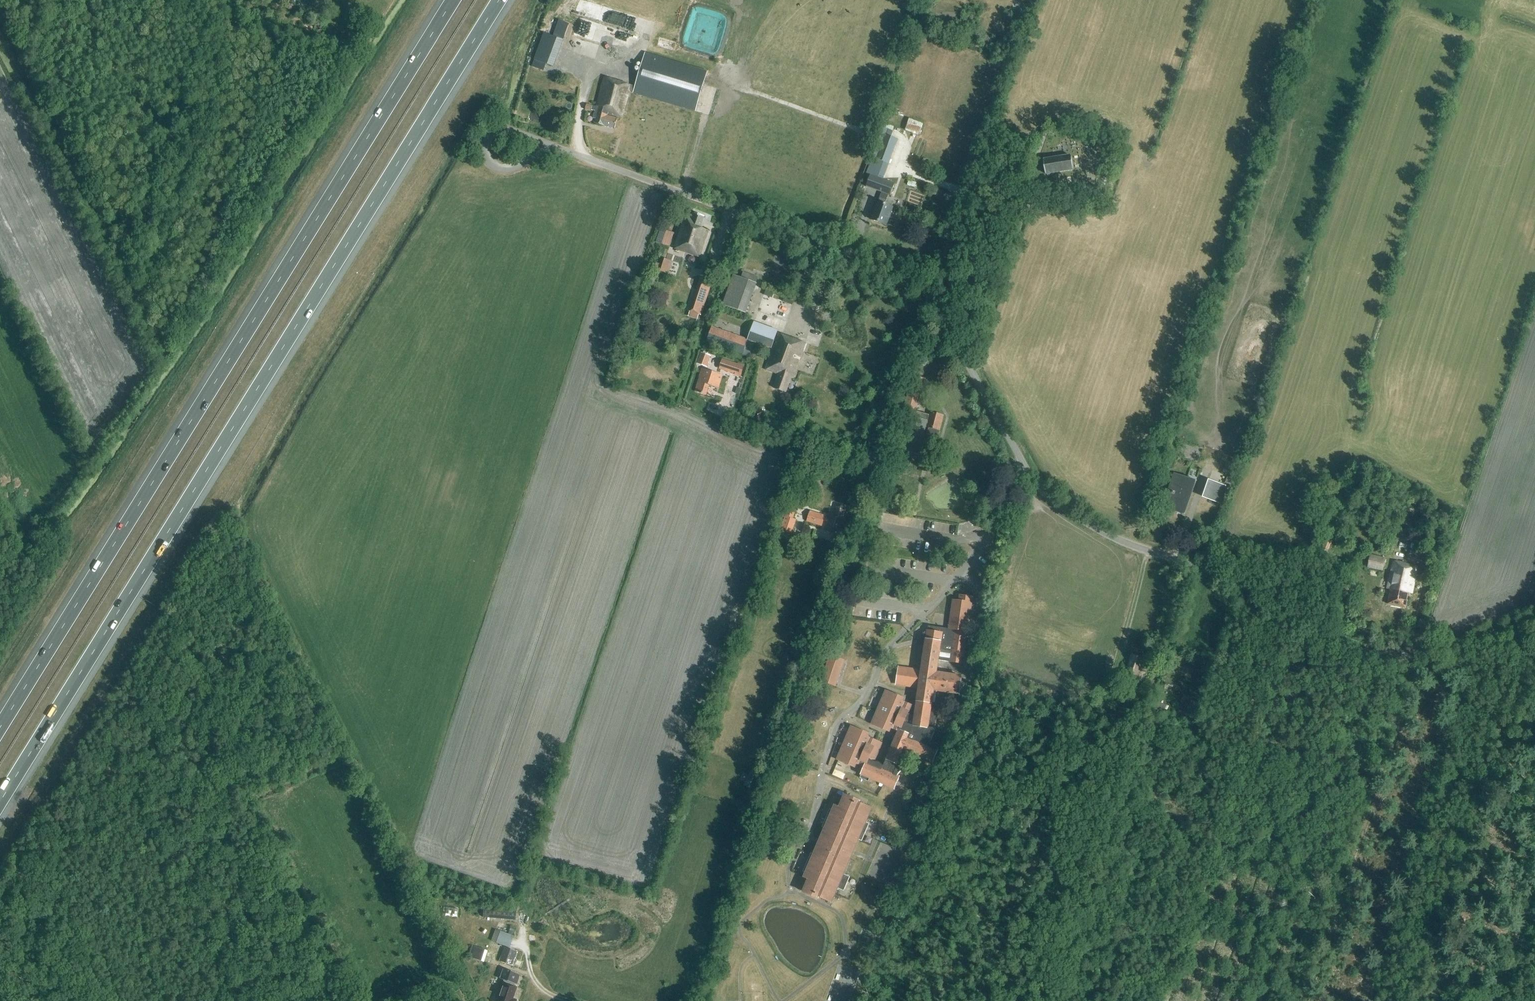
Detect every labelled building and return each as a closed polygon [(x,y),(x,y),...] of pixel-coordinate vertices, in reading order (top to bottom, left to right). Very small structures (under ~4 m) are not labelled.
[(968,30),(973,15),(968,14),(965,24),(962,23),(961,28),(968,30)] [(554,68),(564,41),(570,24),(547,16),(541,32),(544,33),(534,60),(535,61),(532,67),(544,72),(546,65),(554,68)] [(596,119),(594,124),(604,127),(614,129),(617,119),(607,116),(608,115),(622,119),(630,91),(633,92),(694,110),(705,73),(645,56),(636,89),(631,87),(605,79),(596,108),(587,106),(586,109),(590,111),(591,110),(596,111),(595,113),(593,118),(596,119)] [(905,130),(919,135),(923,124),(909,119),(905,130)] [(883,139),(874,164),(887,168),(896,144),(883,139)] [(1071,155),(1043,160),(1044,168),(1045,174),(1073,170),(1071,155)] [(888,195),(890,196),(895,184),(870,175),(866,187),(882,193),(878,202),(871,220),(886,225),(892,207),(885,205),(888,195)] [(704,217),(695,214),(693,219),(685,216),(674,249),(699,257),(708,231),(700,229),(704,217)] [(669,247),(674,234),(667,231),(663,245),(669,247)] [(653,269),(666,273),(666,271),(668,272),(671,263),(669,262),(670,260),(658,256),(653,269)] [(745,313),(756,283),(733,274),(722,305),(745,313)] [(701,316),(713,279),(701,275),(689,312),(701,316)] [(770,348),(776,332),(753,324),(747,340),(712,327),(707,341),(749,356),(755,342),(770,348)] [(804,343),(778,333),(765,370),(778,374),(773,388),(785,392),(791,376),(793,376),(804,343)] [(707,367),(711,356),(701,353),(697,364),(707,367)] [(741,376),(744,366),(722,359),(719,370),(741,376)] [(720,389),(723,376),(703,370),(700,378),(696,393),(707,396),(710,386),(720,389)] [(924,379),(912,376),(902,414),(914,417),(924,379)] [(735,394),(739,395),(741,389),(742,389),(743,385),(740,384),(739,388),(737,388),(735,394)] [(943,416),(930,412),(929,417),(921,415),(918,425),(927,427),(929,428),(928,434),(938,436),(943,416)] [(912,454),(917,437),(911,436),(907,453),(912,454)] [(1233,473),(1236,465),(1228,461),(1225,470),(1233,473)] [(1231,485),(1233,477),(1228,475),(1225,483),(1231,485)] [(1185,514),(1196,483),(1195,482),(1194,486),(1186,483),(1187,479),(1187,478),(1186,479),(1175,476),(1171,486),(1179,489),(1177,495),(1175,494),(1175,493),(1172,492),(1172,493),(1169,492),(1165,505),(1176,509),(1175,512),(1176,512),(1176,511),(1185,514)] [(1224,487),(1209,481),(1203,497),(1219,502),(1224,487)] [(794,519),(798,506),(789,503),(780,530),(792,534),(797,520),(794,519)] [(846,508),(837,505),(835,515),(830,513),(829,519),(824,518),(824,516),(810,512),(806,522),(821,527),(823,521),(827,523),(825,530),(839,534),(846,511),(845,510),(846,508)] [(998,531),(1004,534),(1007,526),(1002,523),(998,531)] [(1385,559),(1371,556),(1368,568),(1382,571),(1385,559)] [(1411,594),(1417,567),(1393,561),(1387,589),(1391,590),(1388,604),(1405,608),(1408,593),(1411,594)] [(936,729),(939,711),(940,699),(948,700),(947,703),(958,705),(962,677),(940,674),(940,673),(936,672),(938,660),(964,664),(974,598),(960,596),(959,601),(953,600),(949,629),(950,629),(950,631),(943,630),(943,628),(929,626),(928,631),(927,632),(925,633),(923,634),(922,635),(921,637),(921,639),(921,641),(921,642),(921,643),(922,645),(923,646),(924,647),(926,649),(922,672),(899,668),(897,684),(920,687),(917,704),(916,716),(908,713),(912,705),(903,701),(904,698),(887,691),(880,705),(884,707),(882,711),(879,709),(872,724),(890,731),(891,728),(899,731),(884,766),(879,763),(874,762),(882,743),(868,737),(869,734),(852,726),(846,741),(849,742),(847,746),(844,745),(838,760),(855,767),(856,763),(864,767),(861,775),(862,775),(860,778),(865,780),(864,780),(866,781),(869,782),(870,779),(894,789),(895,789),(900,777),(900,776),(900,777),(897,776),(901,771),(904,773),(906,768),(903,767),(904,761),(907,757),(908,751),(933,762),(934,763),(939,750),(938,750),(940,746),(936,744),(935,744),(930,744),(936,729)] [(831,655),(822,681),(836,686),(845,660),(831,655)] [(1167,711),(1168,707),(1160,703),(1162,694),(1158,693),(1155,706),(1167,711)] [(855,848),(858,839),(862,841),(870,823),(866,822),(872,808),(859,802),(859,801),(845,794),(839,807),(835,805),(833,809),(830,808),(822,827),(825,828),(814,853),(811,852),(803,871),(806,872),(804,877),(809,879),(803,891),(817,897),(818,896),(831,902),(837,888),(844,891),(850,876),(843,873),(855,848)] [(516,911),(485,909),(484,917),(515,920),(516,911)] [(491,940),(508,947),(512,936),(495,929),(491,940)] [(483,962),(487,951),(471,946),(468,956),(471,957),(470,958),(483,962)] [(512,966),(517,952),(504,948),(499,961),(512,966)] [(520,977),(504,969),(500,979),(504,980),(504,982),(498,997),(500,998),(499,1000),(516,1000),(517,1000),(509,997),(510,993),(513,994),(515,988),(510,986),(510,984),(516,986),(520,977)]
